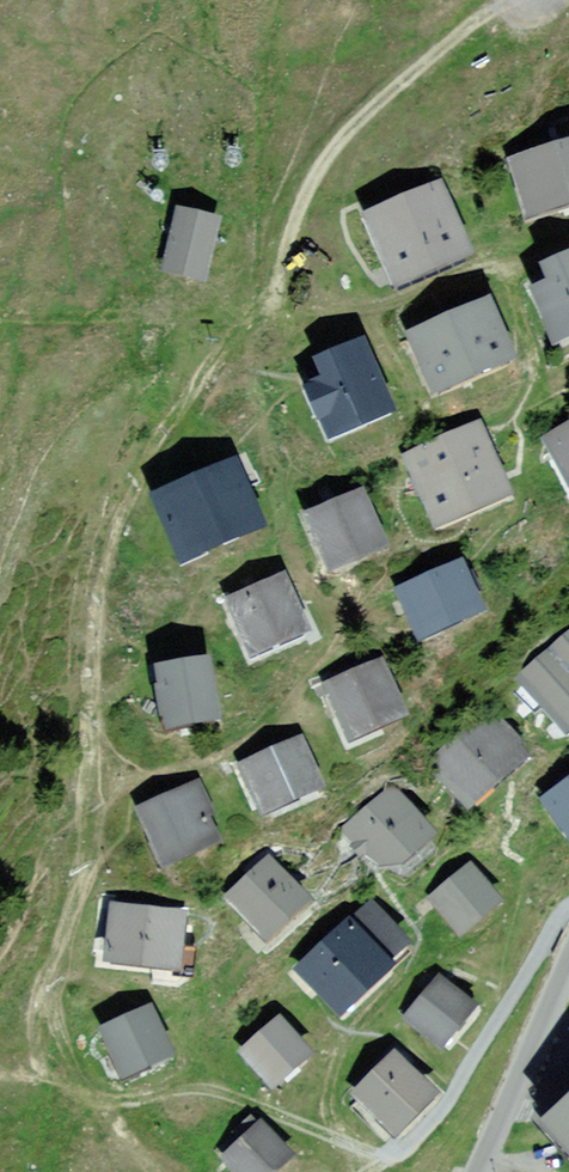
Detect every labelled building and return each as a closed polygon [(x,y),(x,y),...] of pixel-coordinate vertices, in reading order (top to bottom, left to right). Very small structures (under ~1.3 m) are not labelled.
[(552,139),(556,151),(516,164),(531,212),(568,200),(568,133),(552,139)] [(464,252),(438,193),(372,220),(398,279),(464,252)] [(215,222),(180,213),(167,266),(203,275),(215,222)] [(568,330),(568,261),(548,270),(555,286),(539,293),(556,331),(557,335),(568,330)] [(507,356),(486,307),(415,338),(436,387),(507,356)] [(318,404),(321,402),(333,430),(330,431),(331,433),(337,431),(387,409),(360,347),(322,363),(330,383),(312,390),(318,404)] [(476,429),(410,458),(437,520),(503,492),(476,429)] [(550,440),(568,475),(568,429),(550,440)] [(185,556),(186,555),(236,533),(234,530),(255,521),(241,490),(259,482),(245,452),(227,459),(232,470),(161,501),(185,556)] [(380,544),(360,497),(354,484),(307,505),(312,517),(332,564),(380,544)] [(275,569),(228,591),(233,602),(254,650),(302,629),(280,580),(275,569)] [(459,570),(404,594),(422,632),(476,608),(459,570)] [(521,676),(537,694),(538,694),(563,724),(568,719),(568,635),(521,676)] [(378,665),(331,686),(328,681),(316,686),(320,695),(333,691),(352,734),(399,713),(378,665)] [(161,673),(164,688),(168,711),(170,724),(194,719),(194,722),(215,719),(207,672),(201,673),(200,667),(197,667),(161,673)] [(517,754),(485,717),(490,714),(487,711),(485,710),(482,710),(479,711),(424,759),(430,766),(436,762),(466,798),(468,801),(475,796),(474,795),(513,762),(514,762),(520,757),(517,754)] [(297,744),(250,765),(268,805),(315,785),(297,744)] [(549,801),(543,806),(565,835),(568,832),(568,776),(558,783),(563,791),(549,801)] [(192,789),(143,811),(165,860),(214,838),(192,789)] [(381,861),(398,860),(427,835),(390,791),(346,828),(367,852),(381,861)] [(302,899),(267,863),(230,897),(265,933),(302,899)] [(494,900),(470,870),(436,899),(460,928),(494,900)] [(370,909),(321,955),(316,949),(303,962),(302,960),(293,969),(311,988),(317,983),(340,1008),(385,968),(381,964),(403,944),(370,909)] [(185,948),(176,947),(179,917),(117,910),(111,956),(174,963),(183,964),(185,948)] [(468,1007),(439,984),(411,1017),(441,1041),(468,1007)] [(167,1059),(165,1054),(166,1053),(148,1013),(136,1019),(133,1011),(119,1018),(122,1025),(107,1032),(126,1071),(142,1064),(145,1070),(167,1059)] [(298,1071),(292,1064),(305,1052),(279,1023),(246,1053),(272,1083),(282,1073),(288,1080),(298,1071)] [(394,1131),(431,1094),(395,1058),(358,1095),(394,1131)] [(550,1125),(568,1147),(568,1108),(550,1125)] [(251,1116),(233,1131),(243,1143),(227,1158),(241,1171),(270,1171),(288,1156),(251,1116)]
